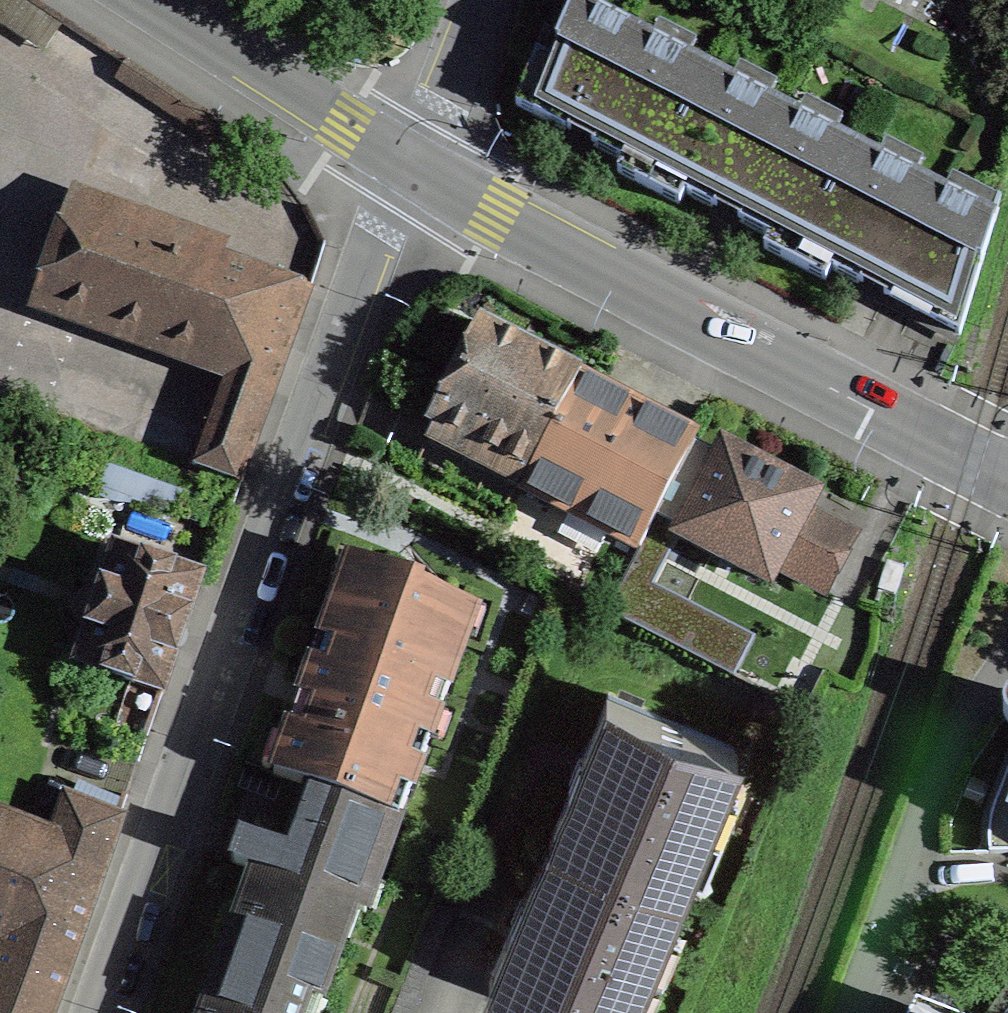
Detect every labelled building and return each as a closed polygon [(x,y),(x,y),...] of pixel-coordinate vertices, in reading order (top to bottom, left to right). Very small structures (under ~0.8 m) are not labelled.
[(648,189),(709,71),(572,0),(549,59),(536,52),(515,106),(573,136),(623,161),(617,173),(648,189)] [(763,249),(794,265),(855,147),(709,71),(648,189),(679,205),(685,194),(719,211),(769,237),(763,249)] [(956,335),(959,336),(995,220),(855,147),(794,265),(825,281),(831,270),(866,288),(956,335)] [(310,289),(265,273),(69,202),(32,305),(222,374),(273,392),(310,289)] [(428,440),(520,487),(577,377),(578,375),(482,325),(451,386),(432,423),(435,425),(428,440)] [(256,441),(273,392),(222,374),(189,464),(241,482),(256,441)] [(561,509),(639,549),(696,439),(577,377),(520,487),(561,509)] [(740,569),(741,568),(769,582),(777,565),(823,589),(850,537),(804,513),(813,497),(724,451),(679,535),(714,553),(713,555),(727,562),(740,569)] [(158,691),(162,693),(181,635),(201,578),(115,548),(76,663),(158,691)] [(303,694),(274,774),(311,788),(398,819),(418,765),(420,766),(475,612),(466,608),(466,607),(422,591),(424,586),(351,560),(303,694)] [(572,775),(548,833),(678,887),(736,746),(607,692),(583,751),(580,750),(579,749),(574,762),(569,774),(572,775)] [(993,806),(990,818),(988,829),(988,841),(989,853),(1007,853),(1007,768),(993,806)] [(204,1012),(301,1012),(307,996),(320,1001),(342,939),(329,934),(340,904),(351,908),(363,874),(377,879),(398,819),(311,788),(284,864),(279,877),(268,873),(234,966),(223,962),(204,1012)] [(118,821),(92,810),(67,800),(54,838),(17,823),(0,863),(0,871),(87,908),(118,821)] [(17,823),(0,816),(0,863),(17,823)] [(678,887),(548,833),(524,891),(521,889),(516,901),(511,914),(514,915),(490,974),(584,1012),(625,1012),(678,887)] [(7,935),(0,956),(0,1012),(50,1012),(79,932),(87,908),(0,871),(0,932),(7,935)]
